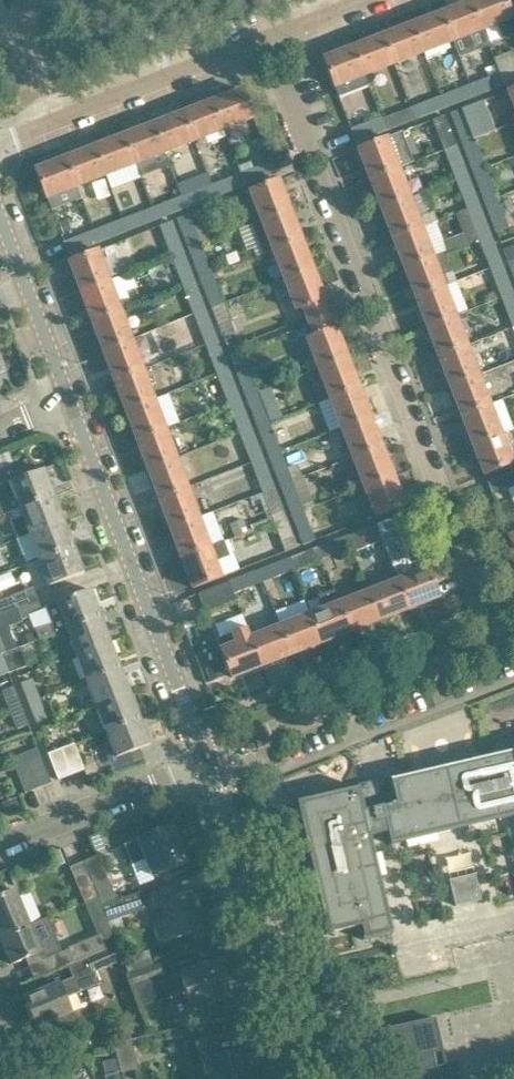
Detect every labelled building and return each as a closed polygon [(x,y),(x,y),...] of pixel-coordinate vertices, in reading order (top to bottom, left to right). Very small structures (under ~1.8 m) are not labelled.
[(472,2),(483,30),(497,25),(502,39),(513,35),(513,23),(505,0),(476,0),(472,2)] [(472,2),(442,13),(453,41),(483,30),(472,2)] [(83,10),(75,13),(81,30),(89,27),(83,10)] [(442,13),(413,25),(424,53),(453,41),(442,13)] [(413,25),(382,36),(393,64),(424,53),(413,25)] [(382,36),(353,47),(364,76),(393,64),(382,36)] [(364,76),(353,47),(323,59),(334,87),(338,98),(368,86),(364,76)] [(499,74),(503,85),(513,81),(513,53),(513,51),(493,59),(499,74)] [(499,74),(480,81),(485,93),(503,85),(499,74)] [(459,89),(439,97),(444,109),(463,101),(459,89)] [(243,90),(213,102),(223,130),(254,118),(243,90)] [(439,97),(421,104),(425,116),(444,109),(439,97)] [(450,113),(462,143),(473,139),(474,139),(495,131),(483,101),(462,109),(450,113)] [(213,102),(183,113),(194,141),(223,130),(213,102)] [(400,112),(381,119),(385,131),(404,124),(400,112)] [(183,113),(154,125),(164,153),(194,141),(183,113)] [(440,140),(443,139),(448,137),(452,136),(444,116),(432,120),(440,140)] [(381,119),(381,118),(350,130),(355,143),(385,131),(381,119)] [(154,125),(124,136),(135,164),(164,153),(154,125)] [(358,149),(370,179),(398,169),(412,163),(408,152),(401,133),(358,149)] [(124,136),(95,147),(105,176),(135,164),(124,136)] [(462,143),(469,162),(481,157),(474,139),(473,139),(462,143)] [(95,147),(65,159),(76,187),(105,176),(95,147)] [(448,162),(455,180),(467,175),(460,157),(448,162)] [(76,187),(65,159),(35,170),(46,198),(76,187)] [(271,162),(240,174),(244,186),(275,174),(271,162)] [(370,179),(381,209),(409,198),(398,169),(370,179)] [(181,197),(211,185),(205,170),(175,182),(181,197)] [(455,180),(463,199),(474,195),(467,175),(455,180)] [(230,178),(211,185),(216,197),(234,190),(230,178)] [(477,183),(485,203),(496,198),(489,179),(477,183)] [(250,191),(261,221),(289,210),(278,180),(250,191)] [(211,185),(181,197),(186,209),(216,197),(211,185)] [(121,187),(111,191),(122,220),(132,216),(121,187)] [(167,202),(163,204),(167,216),(186,209),(181,197),(167,202)] [(381,209),(392,239),(421,228),(420,226),(436,220),(433,211),(421,215),(421,217),(417,219),(409,198),(381,209)] [(496,198),(485,203),(496,233),(508,228),(496,198)] [(273,250),(273,251),(301,240),(289,210),(261,221),(251,225),(254,234),(259,246),(262,254),(273,250)] [(132,216),(122,220),(126,231),(146,224),(142,212),(140,212),(132,216)] [(471,220),(478,239),(490,235),(482,215),(471,220)] [(67,219),(59,222),(63,233),(71,230),(67,219)] [(122,220),(103,227),(108,239),(126,231),(122,220)] [(185,240),(189,250),(201,245),(194,227),(193,226),(182,231),(185,240)] [(392,239),(404,268),(432,257),(421,228),(392,239)] [(97,243),(92,231),(63,242),(67,254),(97,243)] [(164,239),(171,258),(183,253),(176,235),(164,239)] [(485,257),(485,258),(497,254),(490,235),(478,239),(485,257)] [(273,251),(284,280),(312,270),(301,240),(273,251)] [(189,250),(196,268),(208,264),(201,245),(189,250)] [(69,261),(81,292),(109,281),(105,271),(97,251),(69,261)] [(171,258),(178,276),(190,272),(183,253),(171,258)] [(404,268),(415,298),(443,287),(432,257),(404,268)] [(302,308),(306,319),(327,312),(322,300),(324,300),(312,270),(284,280),(296,310),(302,308)] [(493,279),(501,298),(513,294),(505,274),(493,279)] [(81,292),(92,321),(120,311),(109,281),(81,292)] [(204,290),(211,309),(224,304),(216,285),(204,290)] [(415,298),(427,327),(455,316),(443,287),(415,298)] [(186,298),(193,317),(205,312),(198,294),(186,298)] [(508,317),(513,315),(513,297),(513,294),(501,298),(508,317)] [(224,304),(211,309),(218,328),(231,323),(224,304)] [(92,321),(103,351),(131,340),(120,311),(92,321)] [(193,317),(200,336),(212,331),(205,312),(193,317)] [(308,322),(309,326),(329,318),(328,315),(327,312),(306,319),(308,322)] [(427,327),(438,357),(466,346),(455,316),(427,327)] [(307,339),(319,369),(347,359),(335,328),(333,329),(329,318),(309,326),(313,337),(307,339)] [(167,328),(166,332),(168,336),(174,338),(179,337),(181,333),(178,329),(172,326),(167,328)] [(103,351),(114,381),(142,370),(131,340),(103,351)] [(438,357),(450,386),(478,375),(466,346),(438,357)] [(208,358),(215,376),(227,372),(220,353),(208,358)] [(319,369),(330,399),(358,388),(347,359),(319,369)] [(114,381),(125,410),(154,400),(142,370),(114,381)] [(215,376),(222,395),(234,391),(227,372),(215,376)] [(237,380),(244,398),(257,393),(251,375),(237,380)] [(450,386),(461,416),(489,405),(478,375),(450,386)] [(330,399),(341,428),(369,418),(358,388),(330,399)] [(244,398),(251,417),(264,412),(263,409),(260,400),(257,393),(244,398)] [(125,410),(136,440),(165,429),(154,400),(125,410)] [(461,416),(473,445),(501,434),(489,405),(461,416)] [(230,417),(237,436),(249,431),(242,412),(230,417)] [(341,428),(353,458),(381,447),(369,418),(341,428)] [(136,440),(148,469),(176,459),(165,429),(136,440)] [(237,436),(244,454),(256,450),(249,431),(237,436)] [(259,439),(266,457),(279,453),(272,434),(259,439)] [(501,434),(473,445),(484,475),(513,464),(501,434)] [(353,458),(364,487),(392,477),(381,447),(353,458)] [(266,457),(273,476),(286,471),(279,453),(266,457)] [(148,469),(159,499),(187,488),(176,459),(148,469)] [(20,511),(54,497),(43,469),(9,483),(15,498),(0,503),(0,516),(19,509),(20,511)] [(252,476),(259,495),(271,490),(264,472),(252,476)] [(497,479),(502,490),(513,486),(513,472),(497,479)] [(392,477),(364,487),(376,518),(404,507),(392,477)] [(159,499),(170,529),(198,518),(187,488),(159,499)] [(259,495),(266,514),(278,509),(271,490),(259,495)] [(281,498),(288,517),(300,512),(294,493),(281,498)] [(17,540),(29,535),(64,522),(54,497),(20,511),(7,516),(17,540)] [(300,512),(288,517),(295,535),(307,531),(301,513),(300,512)] [(170,529),(181,558),(209,548),(198,518),(170,529)] [(384,546),(398,581),(409,609),(439,597),(434,584),(445,580),(436,554),(408,565),(406,558),(407,557),(402,544),(403,544),(396,527),(394,521),(395,521),(393,518),(376,525),(384,546)] [(244,521),(229,526),(234,538),(248,533),(244,521)] [(29,535),(39,561),(74,548),(64,522),(29,535)] [(366,553),(384,546),(376,525),(347,536),(352,548),(355,557),(366,553)] [(286,531),(274,536),(281,554),(293,550),(286,531)] [(347,536),(328,544),(332,556),(352,548),(347,536)] [(209,548),(181,558),(193,589),(221,578),(215,563),(228,558),(222,543),(209,548)] [(74,548),(39,561),(49,587),(84,573),(74,548)] [(307,552),(288,559),(293,571),(311,564),(307,552)] [(288,559),(270,566),(274,578),(293,571),(288,559)] [(248,575),(229,582),(234,594),(252,587),(248,575)] [(398,581),(369,592),(380,620),(409,609),(398,581)] [(234,594),(229,582),(199,594),(206,612),(235,601),(233,594),(234,594)] [(65,629),(66,630),(100,616),(90,590),(44,607),(51,623),(35,630),(39,640),(65,629)] [(324,610),(310,615),(320,643),(350,632),(339,604),(340,604),(335,590),(318,596),(324,610)] [(369,592),(340,604),(339,604),(350,632),(380,620),(369,592)] [(17,609),(12,596),(0,601),(0,615),(17,609)] [(1,654),(2,656),(17,649),(16,648),(8,627),(22,622),(17,609),(0,615),(0,642),(4,653),(1,654)] [(276,616),(280,627),(291,655),(320,643),(310,615),(295,621),(291,610),(276,616)] [(66,630),(76,656),(110,642),(100,616),(66,630)] [(280,627),(251,638),(261,666),(291,655),(280,627)] [(261,666),(251,638),(247,628),(217,640),(231,678),(261,666)] [(76,656),(86,682),(120,668),(110,642),(76,656)] [(17,649),(2,656),(8,673),(26,666),(19,647),(16,648),(17,649)] [(2,656),(1,654),(0,655),(0,676),(8,673),(2,656)] [(219,665),(206,670),(211,682),(224,676),(219,665)] [(86,682),(96,707),(130,694),(120,668),(86,682)] [(20,683),(28,704),(40,699),(32,678),(20,683)] [(1,691),(9,712),(21,707),(13,686),(1,691)] [(96,707),(106,733),(140,720),(130,694),(96,707)] [(40,699),(28,704),(35,722),(47,717),(40,699)] [(21,707),(9,712),(16,729),(27,724),(21,707)] [(140,720),(106,733),(115,758),(131,752),(135,751),(140,749),(150,745),(140,720)] [(74,745),(61,750),(71,775),(84,770),(74,745)] [(11,757),(15,768),(28,763),(38,789),(51,784),(37,747),(11,757)] [(135,751),(131,752),(136,766),(146,763),(140,749),(135,751)] [(71,775),(61,750),(48,755),(58,780),(71,775)] [(454,766),(468,827),(513,816),(513,752),(454,766)] [(28,763),(15,768),(25,793),(38,789),(28,763)] [(391,784),(361,791),(372,836),(387,833),(390,845),(468,827),(454,766),(454,765),(390,780),(391,784)] [(372,836),(361,791),(360,792),(359,788),(297,802),(327,935),(361,927),(364,938),(362,939),(363,941),(393,934),(370,837),(372,836)] [(124,845),(132,867),(146,861),(152,877),(186,864),(172,827),(124,845)] [(98,898),(102,907),(116,902),(116,901),(97,857),(84,863),(99,897),(98,898)] [(84,903),(98,898),(99,897),(84,863),(70,869),(84,903)] [(449,880),(455,906),(481,900),(475,874),(449,880)] [(0,939),(30,926),(15,891),(0,897),(0,939)] [(116,902),(102,907),(108,922),(146,910),(140,893),(116,901),(116,902)] [(206,908),(200,910),(194,893),(162,904),(168,921),(154,925),(160,943),(192,932),(194,939),(215,932),(206,908)] [(30,926),(0,939),(11,965),(41,952),(30,926)] [(68,949),(74,963),(75,964),(110,949),(104,934),(68,949)] [(75,964),(74,963),(68,966),(73,978),(25,998),(37,1027),(71,1013),(65,1000),(103,984),(97,971),(123,960),(117,946),(110,949),(75,964)] [(181,976),(162,983),(167,999),(187,993),(192,1009),(229,996),(217,962),(180,975),(181,976)] [(131,973),(134,981),(136,987),(162,978),(158,964),(131,973)] [(378,1031),(389,1078),(461,1078),(457,1062),(444,1065),(441,1053),(442,1053),(435,1019),(378,1031)] [(242,1052),(220,1057),(216,1038),(185,1046),(190,1065),(210,1060),(214,1078),(213,1078),(249,1078),(242,1052)] [(114,1043),(121,1073),(138,1069),(131,1039),(114,1043)]
